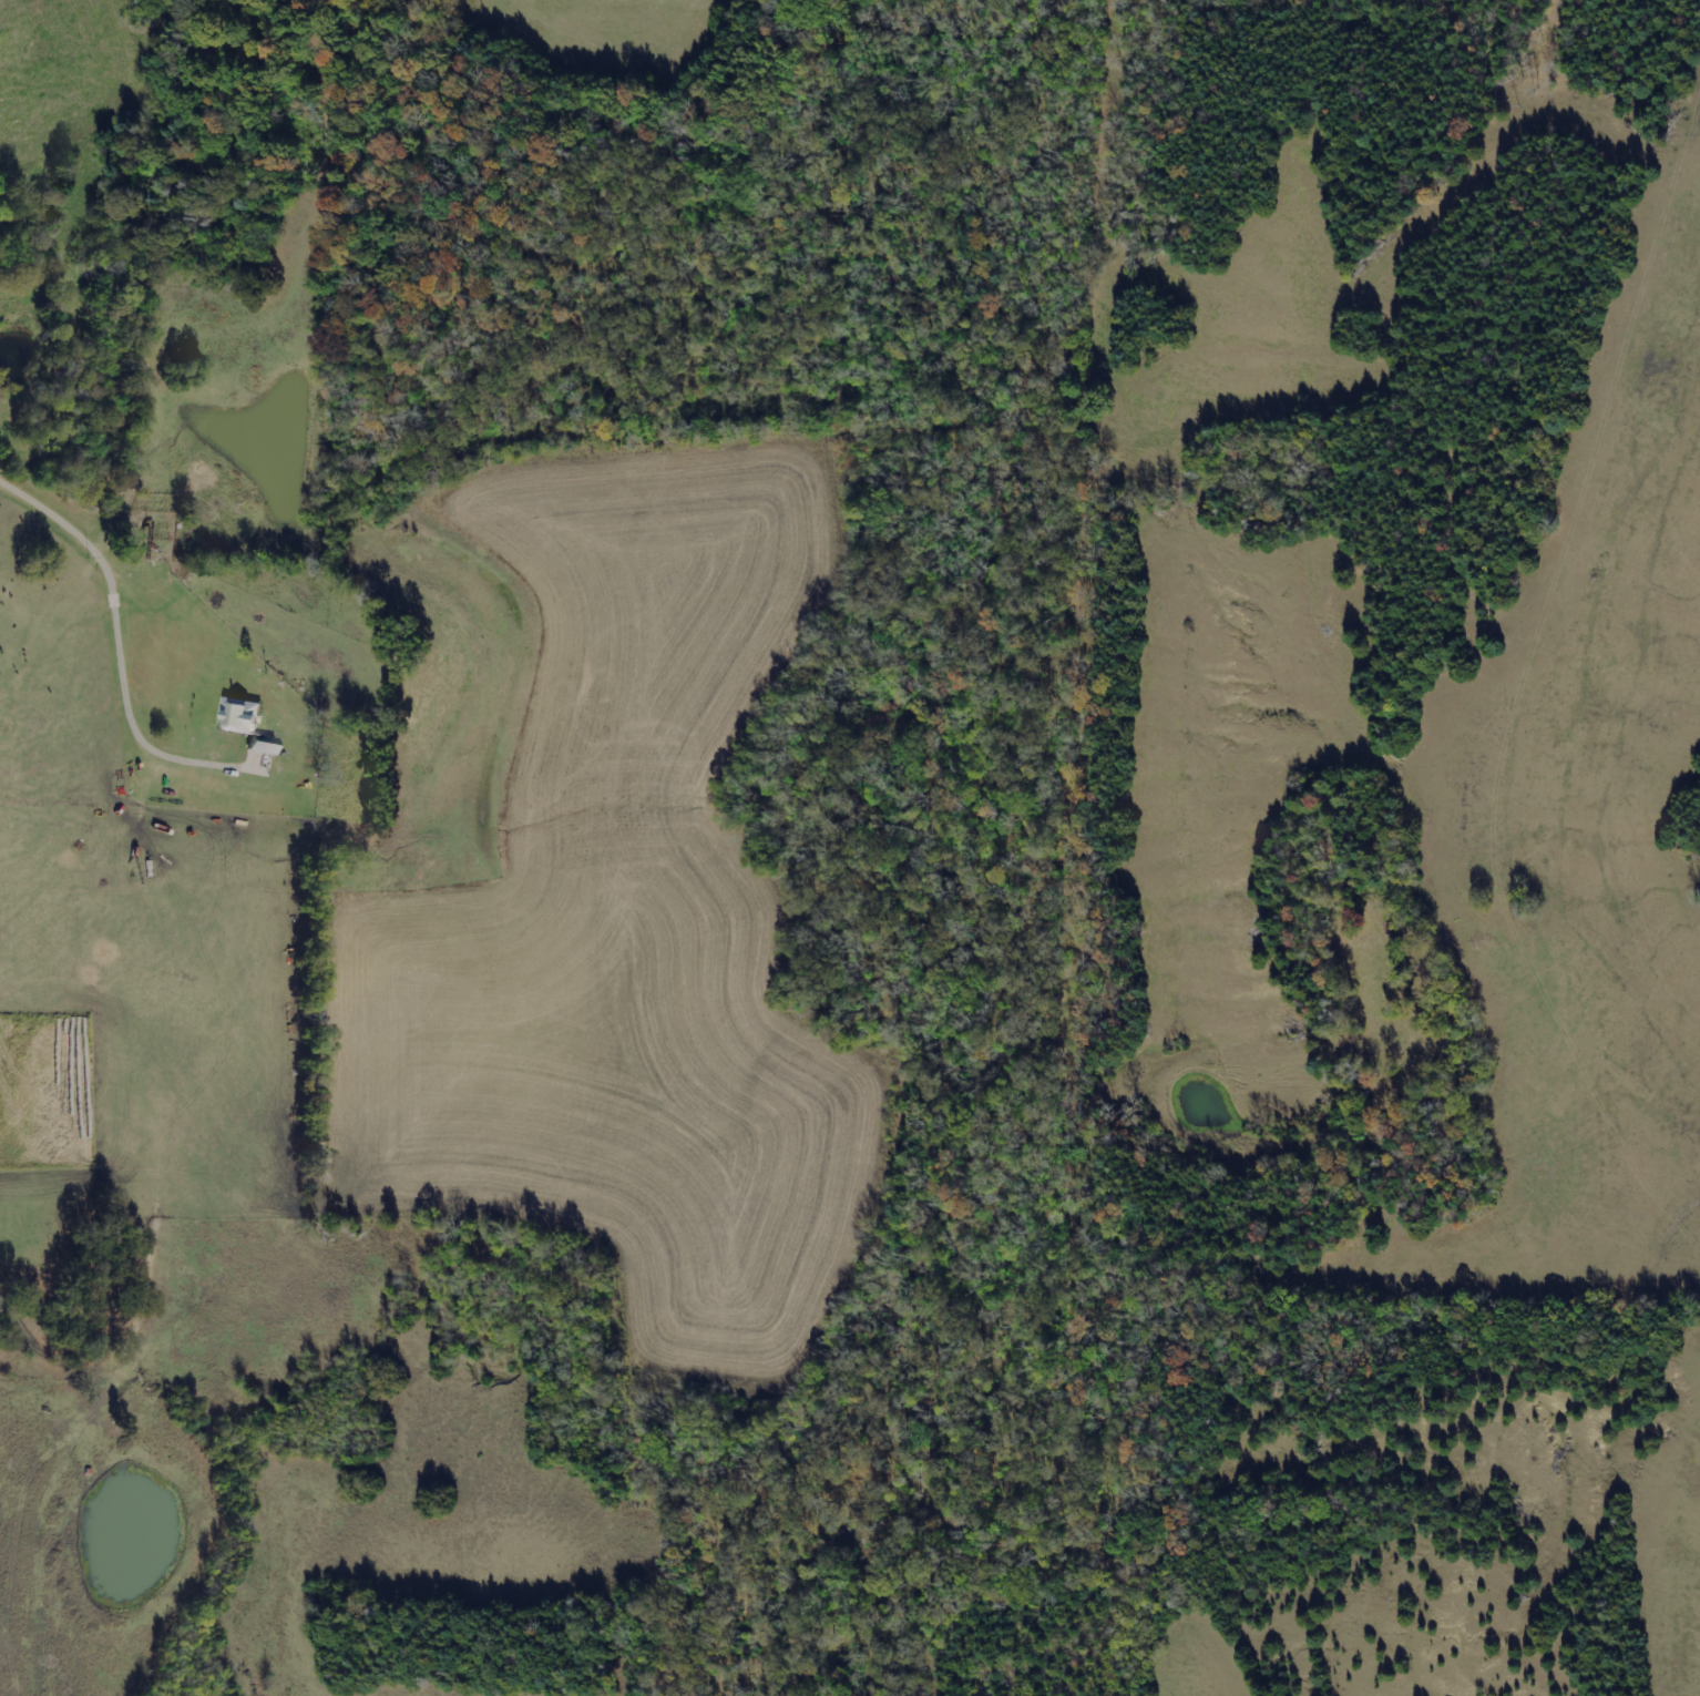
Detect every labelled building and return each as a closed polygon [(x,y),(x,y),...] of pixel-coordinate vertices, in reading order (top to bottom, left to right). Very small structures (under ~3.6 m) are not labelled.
[(273,756),(276,738),(257,735),(262,703),(225,697),(219,731),(250,736),(247,751),(273,756)]
